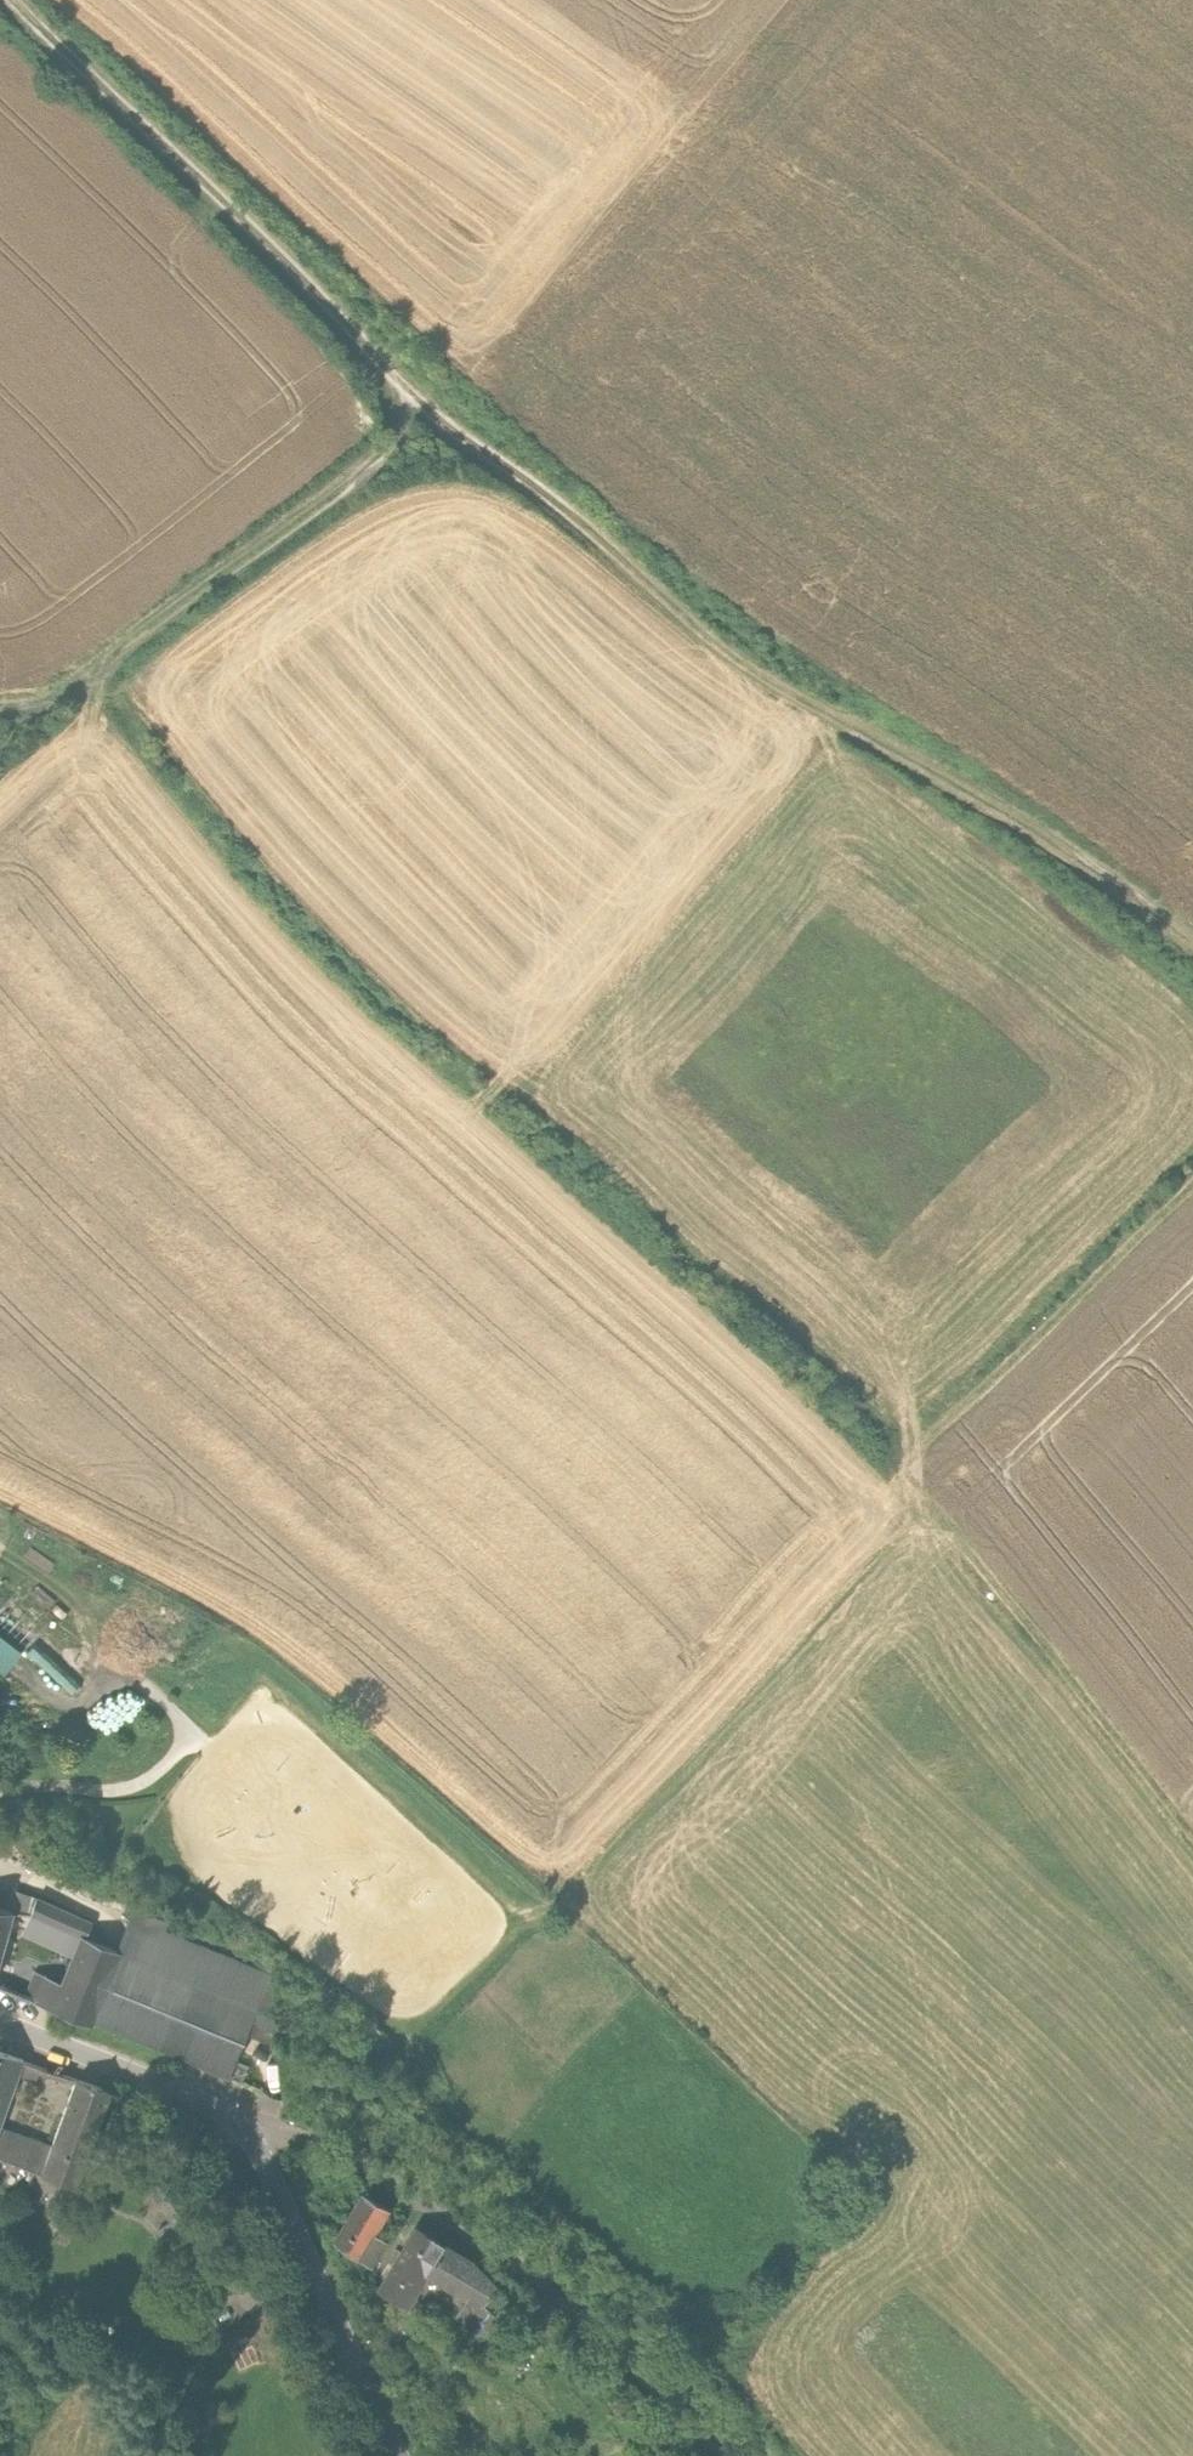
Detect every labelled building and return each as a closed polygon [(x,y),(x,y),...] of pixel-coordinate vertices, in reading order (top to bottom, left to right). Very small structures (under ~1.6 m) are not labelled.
[(10,1657),(29,1635),(0,1611),(0,1649),(10,1657)] [(33,1967),(23,1994),(90,2021),(93,2016),(229,2072),(236,2055),(247,2030),(278,2043),(284,2023),(279,2020),(285,1985),(268,1980),(272,1972),(167,1927),(170,1920),(134,1906),(117,1944),(85,1929),(91,1916),(35,1891),(27,1918),(75,1941),(59,1974),(33,1967)] [(12,1908),(0,1905),(0,1955),(12,1908)] [(24,2058),(0,2049),(0,2119),(24,2058)] [(250,2061),(236,2055),(229,2072),(243,2078),(250,2061)] [(42,2075),(42,2058),(27,2058),(27,2075),(42,2075)] [(77,2187),(111,2088),(75,2075),(50,2145),(0,2127),(0,2153),(77,2187)] [(331,2234),(359,2252),(375,2229),(390,2202),(361,2185),(331,2234)] [(428,2268),(447,2237),(415,2218),(376,2284),(407,2303),(428,2268)] [(387,2237),(375,2229),(359,2252),(371,2260),(387,2237)] [(474,2252),(447,2237),(428,2268),(465,2291),(454,2309),(472,2323),(475,2320),(491,2301),(483,2295),(497,2279),(499,2277),(474,2252)] [(508,2290),(497,2279),(483,2295),(491,2301),(475,2320),(488,2332),(504,2316),(493,2305),(508,2290)] [(14,2370),(7,2384),(25,2393),(32,2379),(14,2370)]
